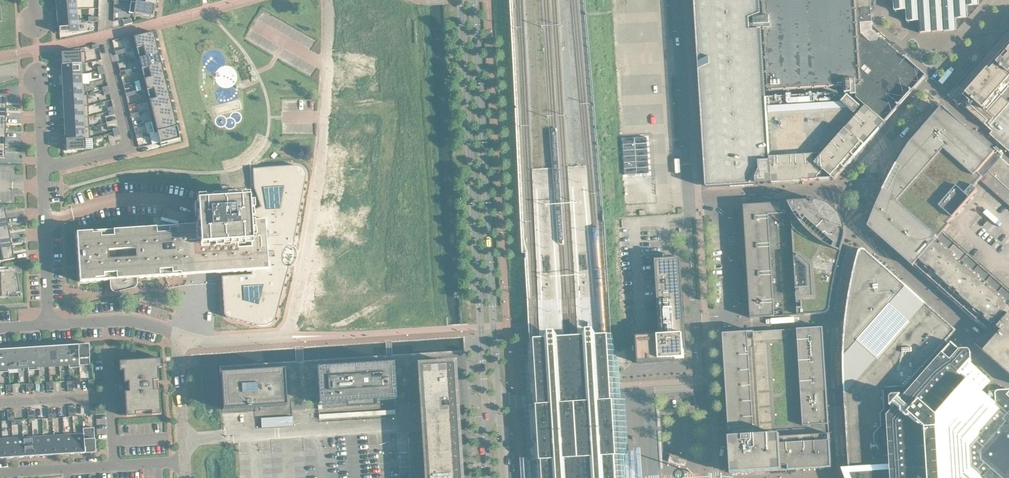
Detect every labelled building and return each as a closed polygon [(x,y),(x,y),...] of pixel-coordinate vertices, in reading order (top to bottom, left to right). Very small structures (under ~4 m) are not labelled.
[(59,9),(77,8),(77,0),(58,0),(59,9)] [(156,4),(137,1),(137,0),(135,0),(132,0),(130,11),(154,15),(156,4)] [(707,187),(752,184),(752,183),(774,182),(835,178),(846,168),(881,128),(885,124),(884,123),(885,122),(867,107),(865,109),(849,95),(845,99),(838,92),(766,96),(762,29),(751,30),(751,18),(761,13),(761,0),(696,0),(707,187)] [(752,21),(752,28),(765,27),(767,57),(768,85),(769,90),(845,85),(846,92),(847,92),(851,91),(852,93),(857,93),(858,97),(868,106),(867,107),(885,122),(884,123),(885,124),(886,122),(885,122),(893,114),(901,104),(912,92),(927,74),(906,55),(905,49),(897,42),(895,44),(873,24),(872,9),(871,8),(871,0),(763,0),(764,5),(766,5),(767,16),(755,17),(755,21),(752,21)] [(887,0),(895,8),(895,9),(896,9),(902,8),(902,14),(907,19),(908,19),(908,20),(909,20),(920,30),(921,32),(922,32),(921,31),(932,30),(932,31),(933,31),(933,30),(944,30),(945,30),(956,29),(957,29),(958,29),(958,28),(968,17),(969,17),(969,16),(979,4),(980,4),(980,3),(983,0),(887,0)] [(78,19),(78,8),(77,8),(59,9),(60,20),(78,19)] [(79,30),(78,19),(60,20),(61,32),(79,30)] [(155,31),(130,37),(133,48),(158,42),(157,41),(156,36),(155,31)] [(158,42),(133,48),(135,48),(138,58),(160,52),(160,51),(159,47),(158,42)] [(979,83),(978,84),(976,86),(973,89),(962,103),(994,131),(1008,144),(1008,49),(1008,50),(1005,54),(1003,56),(1002,57),(998,61),(998,62),(997,62),(994,66),(992,68),(991,70),(987,73),(984,77),(983,78),(983,79),(979,83)] [(63,51),(63,63),(85,61),(85,62),(87,62),(87,50),(63,51)] [(160,52),(138,58),(140,68),(163,62),(162,57),(160,52)] [(85,61),(63,63),(64,73),(85,72),(85,62),(85,61)] [(163,62),(140,68),(140,69),(143,68),(146,77),(140,79),(166,73),(165,72),(164,68),(163,62)] [(65,84),(86,83),(85,72),(64,73),(65,84)] [(166,73),(140,79),(143,90),(168,83),(167,78),(166,73)] [(65,84),(65,95),(86,94),(86,93),(86,83),(65,84)] [(168,83),(143,90),(145,90),(148,100),(171,94),(170,93),(169,89),(168,83)] [(65,95),(66,106),(90,104),(89,93),(86,93),(86,94),(65,95)] [(171,94),(148,100),(151,110),(173,104),(172,99),(171,94)] [(90,104),(66,106),(66,117),(90,115),(90,104)] [(173,104),(151,110),(153,121),(176,115),(176,114),(175,109),(173,104)] [(943,105),(910,143),(904,152),(902,155),(898,162),(895,167),(891,175),(888,181),(886,185),(883,191),(880,199),(878,203),(875,208),(874,212),(871,218),(869,225),(914,265),(915,264),(917,262),(927,251),(943,232),(951,224),(949,222),(978,189),(975,186),(981,179),(984,176),(978,172),(996,152),(978,136),(943,105)] [(67,127),(91,126),(90,115),(66,117),(67,127)] [(176,115),(153,121),(156,131),(179,125),(178,124),(177,120),(176,115)] [(179,125),(156,131),(159,131),(162,144),(169,143),(169,141),(179,138),(181,138),(180,130),(179,125)] [(91,137),(91,126),(67,127),(67,138),(87,137),(87,138),(91,137)] [(648,136),(624,138),(626,174),(650,172),(648,136)] [(87,137),(67,138),(68,149),(87,148),(87,138),(87,137)] [(981,179),(990,187),(1008,165),(1008,164),(996,152),(978,172),(984,176),(981,179)] [(200,223),(78,231),(81,281),(111,279),(111,278),(112,286),(112,288),(113,289),(115,290),(117,291),(119,291),(134,287),(136,286),(138,285),(138,283),(139,281),(139,277),(191,273),(218,272),(252,269),(253,273),(223,275),(225,310),(226,312),(227,315),(229,316),(232,317),(258,324),(260,324),(263,325),(266,325),(268,324),(271,323),(273,321),(275,319),(276,317),(277,314),(278,312),(290,266),(291,266),(293,265),(294,264),(296,263),(297,261),(297,260),(298,258),(298,256),(298,254),(298,252),(298,251),(298,249),(297,247),(295,246),(294,245),(296,238),(307,177),(307,175),(307,172),(306,170),(304,168),(302,166),(300,165),(297,165),(294,165),(254,167),(256,187),(198,190),(199,215),(200,223)] [(990,187),(1008,203),(1008,165),(990,187)] [(752,317),(825,312),(826,312),(827,312),(828,311),(829,311),(829,310),(830,309),(830,308),(831,306),(833,292),(835,282),(837,272),(839,261),(842,251),(845,240),(846,238),(846,234),(846,231),(846,227),(846,224),(845,221),(843,217),(841,214),(839,211),(837,209),(835,207),(828,203),(825,201),(822,200),(818,200),(815,200),(811,200),(787,201),(745,204),(752,317)] [(8,217),(6,206),(0,208),(0,218),(8,217)] [(10,227),(8,217),(0,218),(0,229),(10,227)] [(12,237),(10,227),(0,229),(0,239),(12,237)] [(914,265),(915,266),(922,272),(923,273),(930,279),(931,281),(938,287),(939,288),(946,294),(947,295),(954,301),(955,302),(963,308),(964,310),(970,315),(972,317),(978,323),(980,324),(986,329),(987,330),(986,331),(984,333),(983,335),(977,341),(976,343),(977,344),(984,350),(985,351),(992,357),(993,357),(993,358),(1000,364),(1001,365),(1005,369),(1007,370),(1008,372),(1008,290),(996,278),(992,275),(985,269),(984,267),(977,261),(973,258),(968,254),(960,246),(952,239),(948,236),(943,232),(927,251),(917,262),(915,264),(914,265)] [(14,247),(12,237),(0,239),(0,250),(14,247)] [(0,250),(0,260),(15,258),(14,247),(0,250)] [(845,346),(845,357),(845,368),(845,372),(846,388),(846,396),(847,407),(848,418),(848,429),(849,439),(851,470),(850,470),(850,472),(853,472),(892,470),(891,455),(882,455),(882,447),(876,442),(876,438),(876,434),(883,426),(882,413),(886,409),(885,387),(906,386),(923,367),(930,359),(925,356),(920,351),(929,341),(930,340),(937,332),(947,320),(946,319),(945,320),(942,317),(921,298),(910,289),(903,282),(867,251),(867,250),(866,250),(865,250),(865,249),(864,249),(863,250),(862,250),(861,251),(861,252),(860,252),(860,253),(859,257),(855,274),(852,288),(850,303),(849,310),(848,314),(847,325),(846,343),(845,346)] [(657,258),(660,312),(685,311),(683,288),(683,281),(682,257),(670,257),(670,255),(666,255),(666,258),(657,258)] [(22,296),(18,272),(17,272),(16,268),(14,268),(14,266),(6,266),(9,266),(9,268),(0,269),(0,297),(22,296)] [(619,452),(619,439),(619,437),(619,436),(620,434),(620,433),(620,431),(620,429),(619,427),(619,425),(618,423),(618,422),(618,421),(617,420),(616,394),(615,385),(614,362),(612,335),(611,315),(613,315),(612,291),(610,291),(609,292),(609,293),(609,294),(608,295),(607,296),(606,297),(605,297),(604,297),(602,297),(574,299),(566,299),(536,301),(535,301),(534,301),(533,301),(532,300),(531,300),(531,299),(530,298),(529,297),(529,296),(531,321),(532,340),(535,387),(535,390),(536,399),(541,477),(621,477),(620,453),(619,452)] [(685,311),(660,312),(661,334),(638,335),(639,346),(636,347),(636,351),(639,351),(639,362),(677,360),(677,357),(685,357),(685,348),(687,348),(685,311)] [(628,327),(629,335),(639,335),(638,326),(628,327)] [(751,331),(724,332),(733,473),(833,466),(824,326),(751,331)] [(853,472),(855,477),(1008,477),(1008,395),(1007,394),(1008,392),(1008,389),(1003,389),(1000,390),(999,390),(998,390),(997,391),(997,392),(996,393),(996,394),(997,400),(994,403),(987,396),(988,395),(985,392),(982,390),(991,380),(971,362),(972,360),(972,353),(972,352),(972,351),(971,351),(971,350),(970,350),(970,349),(969,349),(968,349),(961,349),(953,342),(906,395),(896,406),(894,408),(888,415),(889,430),(881,439),(890,446),(891,455),(892,470),(853,472)] [(79,344),(81,364),(91,363),(90,343),(79,344)] [(60,365),(70,364),(69,344),(59,345),(60,365)] [(69,344),(70,364),(70,366),(81,366),(81,364),(79,344),(69,344)] [(39,346),(40,366),(50,365),(49,345),(39,346)] [(49,345),(50,365),(60,365),(59,345),(49,345)] [(29,347),(30,366),(29,366),(30,369),(40,368),(40,366),(39,346),(29,347)] [(9,368),(10,368),(20,367),(18,347),(8,348),(9,368)] [(20,367),(29,366),(30,366),(29,347),(18,347),(20,367)] [(10,370),(10,368),(9,368),(8,348),(0,348),(0,371),(10,370)] [(136,415),(136,411),(152,410),(152,414),(161,413),(161,410),(160,389),(158,389),(157,383),(157,380),(159,379),(158,367),(162,367),(162,358),(158,358),(158,355),(149,355),(149,359),(120,361),(121,369),(125,369),(125,381),(129,381),(130,391),(126,391),(127,416),(136,415)] [(458,471),(461,471),(459,446),(456,446),(454,405),(451,362),(440,363),(439,358),(423,359),(424,374),(425,374),(427,407),(428,429),(431,477),(458,477),(458,471)] [(317,366),(319,403),(396,398),(394,363),(389,363),(389,362),(317,366)] [(235,371),(231,371),(221,372),(224,408),(287,404),(285,373),(285,368),(235,371)] [(85,432),(86,452),(97,451),(95,426),(84,427),(85,432)] [(398,431),(399,444),(400,451),(411,450),(410,430),(398,431)] [(75,433),(76,453),(86,452),(85,432),(75,433)] [(65,434),(66,453),(76,453),(75,433),(65,434)] [(44,435),(45,455),(56,454),(54,434),(44,435)] [(54,434),(56,454),(66,453),(65,434),(54,434)] [(24,436),(25,456),(35,455),(34,435),(24,436)] [(34,435),(35,455),(45,455),(44,435),(34,435)] [(14,437),(15,456),(25,456),(24,436),(14,437)] [(4,437),(5,457),(15,456),(14,437),(4,437)] [(671,453),(669,460),(670,460),(682,463),(684,457),(671,453)]
